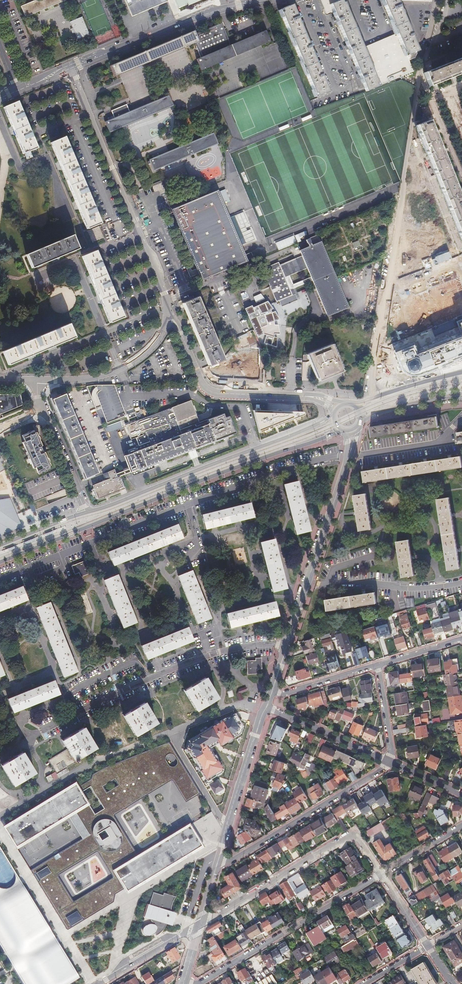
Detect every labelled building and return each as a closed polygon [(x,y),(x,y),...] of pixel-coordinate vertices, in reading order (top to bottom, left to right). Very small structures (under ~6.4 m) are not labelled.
[(20,8),(25,19),(63,4),(72,0),(39,0),(20,8)] [(132,16),(168,1),(168,0),(125,0),(132,16)] [(328,11),(325,4),(335,0),(316,0),(321,14),(328,11)] [(339,2),(337,3),(335,0),(325,4),(328,11),(330,16),(332,21),(342,45),(344,49),(354,74),(355,77),(362,92),(374,87),(357,48),(339,2)] [(391,33),(401,55),(412,51),(413,50),(408,39),(406,34),(405,33),(403,27),(402,25),(398,16),(395,8),(392,2),(392,1),(391,0),(377,0),(391,33)] [(277,12),(276,13),(309,94),(311,93),(312,96),(323,92),(321,86),(318,80),(317,76),(306,51),(305,47),(294,21),(293,18),(287,5),(276,10),(277,12)] [(89,35),(82,18),(70,23),(77,40),(89,35)] [(194,43),(200,58),(232,45),(222,22),(196,33),(199,41),(194,43)] [(196,33),(194,30),(144,51),(138,53),(110,65),(115,76),(118,75),(194,43),(199,41),(196,33)] [(270,42),(265,31),(232,45),(200,58),(196,60),(201,71),(270,42)] [(401,55),(391,33),(357,48),(374,87),(395,78),(408,72),(403,61),(401,55)] [(401,55),(403,61),(410,58),(412,53),(412,51),(401,55)] [(461,78),(461,59),(424,72),(430,89),(461,78)] [(175,106),(170,94),(132,110),(115,117),(105,121),(110,133),(175,106)] [(14,125),(26,154),(39,148),(20,101),(6,107),(14,125)] [(434,116),(418,121),(461,241),(461,192),(434,116)] [(209,132),(145,159),(150,170),(186,155),(189,154),(191,153),(207,146),(213,144),(209,132)] [(54,143),(90,228),(103,223),(67,137),(54,143)] [(210,169),(216,167),(214,161),(195,168),(197,172),(209,167),(210,169)] [(219,188),(212,191),(217,202),(224,199),(219,188)] [(181,204),(166,210),(196,281),(198,280),(242,262),(239,256),(217,202),(212,191),(181,204)] [(107,237),(102,225),(90,230),(95,242),(107,237)] [(297,233),(275,243),(278,250),(301,240),(297,233)] [(71,237),(27,256),(32,269),(77,250),(71,237)] [(352,243),(354,248),(360,246),(358,240),(352,243)] [(290,294),(287,295),(285,290),(308,281),(323,316),(344,308),(331,276),(316,241),(295,250),(298,257),(275,266),(274,263),(258,269),(271,302),(274,301),(277,307),(293,301),(290,294)] [(96,251),(82,257),(109,323),(123,317),(96,251)] [(239,256),(242,262),(246,260),(248,259),(246,253),(239,256)] [(405,286),(410,301),(461,283),(461,267),(405,286)] [(256,294),(249,297),(252,303),(258,300),(260,299),(256,294)] [(221,360),(201,312),(195,297),(182,302),(183,305),(188,318),(201,348),(208,364),(208,366),(221,360)] [(264,305),(263,303),(249,309),(248,306),(240,309),(252,337),(259,334),(262,335),(260,343),(272,348),(273,339),(270,338),(270,335),(275,335),(273,326),(270,326),(270,322),(275,321),(271,313),(268,314),(266,311),(268,310),(264,305)] [(70,325),(3,353),(10,366),(75,338),(70,325)] [(330,343),(306,352),(310,362),(318,381),(332,375),(342,371),(330,343)] [(22,405),(20,394),(0,394),(0,414),(22,405)] [(66,394),(53,400),(56,409),(64,428),(72,447),(80,466),(85,478),(99,473),(66,394)] [(171,407),(126,425),(131,439),(147,433),(150,441),(134,447),(125,451),(124,451),(124,452),(125,455),(130,468),(116,474),(118,477),(120,476),(124,474),(132,471),(133,475),(134,475),(157,467),(155,463),(166,458),(187,450),(195,447),(223,437),(235,432),(229,415),(225,417),(223,413),(208,419),(199,422),(196,414),(191,400),(171,407)] [(303,412),(297,411),(297,412),(255,412),(255,413),(259,431),(259,433),(304,415),(304,414),(304,412),(303,412)] [(380,426),(370,427),(372,438),(439,428),(439,426),(438,426),(437,417),(429,418),(401,422),(380,426)] [(107,433),(122,427),(120,421),(105,427),(107,433)] [(21,435),(24,441),(22,442),(33,468),(36,467),(38,473),(49,468),(33,430),(21,435)] [(461,456),(450,458),(426,462),(402,465),(377,469),(362,472),(364,483),(461,468),(461,465),(461,456)] [(67,488),(59,469),(24,483),(32,503),(35,510),(48,504),(47,500),(45,497),(67,488)] [(106,479),(93,484),(98,498),(125,487),(120,476),(118,477),(116,474),(114,469),(104,473),(106,479)] [(309,532),(297,482),(284,485),(285,492),(284,492),(285,494),(285,497),(286,496),(291,516),(290,517),(291,519),(291,521),(292,521),(296,535),(309,532)] [(372,529),(366,494),(354,496),(356,513),(359,531),(372,529)] [(0,500),(0,535),(21,527),(16,514),(9,498),(0,500)] [(451,513),(449,498),(437,500),(448,570),(460,568),(457,552),(457,550),(457,547),(452,518),(452,515),(451,513)] [(254,517),(251,504),(203,515),(206,529),(212,527),(213,528),(214,528),(216,527),(216,526),(236,521),(236,522),(238,522),(241,521),(241,520),(254,517)] [(183,537),(178,525),(108,552),(113,565),(120,562),(121,563),(125,561),(124,560),(143,553),(143,554),(148,552),(147,551),(166,544),(166,545),(171,543),(170,542),(183,537)] [(286,588),(274,539),(260,543),(262,550),(261,550),(261,552),(262,554),(263,554),(268,574),(267,574),(268,576),(268,578),(269,578),(273,592),(286,588)] [(411,555),(409,540),(397,542),(402,577),(414,576),(412,559),(411,557),(411,555)] [(88,573),(84,562),(71,567),(74,574),(78,572),(80,576),(83,575),(88,573)] [(197,623),(210,618),(192,570),(178,576),(181,582),(180,583),(181,584),(182,587),(183,587),(190,605),(189,605),(190,607),(191,610),(192,609),(197,623)] [(136,622),(117,574),(104,580),(107,586),(106,587),(107,589),(108,591),(109,591),(116,609),(115,609),(116,612),(117,614),(118,613),(123,627),(136,622)] [(9,607),(10,607),(12,606),(14,606),(14,605),(26,600),(21,588),(0,596),(0,611),(9,607)] [(376,604),(375,592),(326,600),(327,611),(341,609),(364,605),(376,604)] [(87,599),(82,601),(87,613),(91,612),(87,599)] [(413,601),(410,602),(410,600),(406,601),(408,608),(415,606),(413,601)] [(427,604),(425,605),(428,613),(433,612),(437,611),(435,601),(430,603),(430,605),(427,605),(427,604)] [(278,615),(275,602),(226,614),(230,628),(237,626),(237,627),(239,626),(241,626),(241,625),(260,620),(260,621),(262,620),(265,620),(264,619),(278,615)] [(75,672),(48,603),(35,608),(37,614),(36,615),(37,617),(38,620),(39,619),(47,637),(46,638),(47,640),(47,642),(49,642),(56,660),(55,661),(56,663),(57,665),(58,664),(63,677),(75,672)] [(425,604),(417,607),(418,611),(417,611),(420,621),(424,620),(425,619),(425,620),(430,619),(428,613),(425,605),(425,604)] [(391,615),(387,616),(393,635),(397,634),(391,615)] [(411,627),(410,622),(409,622),(407,615),(404,616),(403,615),(401,615),(401,617),(400,617),(402,624),(403,629),(411,627)] [(441,621),(440,619),(430,622),(431,625),(432,628),(435,637),(444,634),(444,633),(441,622),(441,621)] [(450,619),(441,621),(441,622),(444,633),(454,630),(450,619)] [(461,630),(461,622),(460,623),(459,620),(456,621),(456,624),(454,625),(456,632),(461,630)] [(386,632),(388,632),(391,631),(389,623),(381,625),(382,630),(377,631),(379,637),(384,636),(383,633),(386,632)] [(193,640),(188,627),(142,645),(147,658),(154,656),(154,657),(156,656),(158,655),(158,654),(177,647),(177,648),(179,647),(181,646),(181,645),(193,640)] [(375,628),(363,631),(365,640),(371,638),(372,640),(374,640),(375,640),(377,640),(377,639),(378,638),(375,628)] [(425,639),(435,637),(432,628),(423,631),(425,639)] [(343,629),(330,633),(331,639),(335,638),(335,637),(337,636),(338,641),(338,642),(339,643),(338,643),(338,646),(340,645),(340,646),(338,647),(342,646),(344,653),(352,651),(348,640),(347,640),(343,629)] [(330,633),(320,636),(323,647),(333,644),(331,639),(330,633)] [(404,637),(394,640),(397,650),(407,647),(404,637)] [(310,639),(303,641),(305,646),(301,648),(303,655),(305,654),(314,651),(310,639)] [(369,656),(366,646),(357,649),(360,659),(369,656)] [(309,654),(310,655),(306,656),(309,665),(318,662),(316,654),(311,655),(311,653),(309,654)] [(327,658),(330,670),(340,667),(336,655),(327,658)] [(255,658),(255,661),(247,662),(247,674),(256,674),(256,669),(260,669),(260,658),(255,658)] [(441,671),(439,659),(427,661),(429,672),(441,671)] [(444,660),(443,660),(445,675),(456,673),(457,673),(457,670),(459,669),(457,659),(450,660),(450,663),(449,663),(449,662),(444,663),(444,661),(444,660)] [(425,676),(424,663),(411,665),(412,674),(412,677),(425,676)] [(304,669),(295,672),(297,680),(302,679),(304,678),(310,676),(308,672),(305,673),(304,669)] [(400,686),(400,683),(399,675),(398,672),(390,673),(392,687),(400,686)] [(456,673),(445,675),(444,675),(445,686),(446,686),(458,684),(457,677),(455,677),(454,674),(456,673)] [(414,686),(412,677),(412,674),(399,675),(400,683),(407,682),(408,686),(414,686)] [(190,682),(191,684),(183,689),(195,710),(216,697),(203,677),(195,682),(194,680),(192,681),(190,682)] [(360,681),(362,694),(373,692),(371,680),(360,681)] [(58,693),(53,681),(7,699),(12,712),(20,709),(20,710),(22,709),(24,709),(24,708),(42,700),(42,701),(44,700),(46,699),(46,698),(58,693)] [(460,696),(458,684),(446,686),(448,697),(460,696)] [(341,690),(340,687),(328,691),(331,700),(343,697),(342,695),(341,690)] [(341,690),(342,695),(343,695),(345,701),(351,699),(348,688),(341,690)] [(236,693),(239,700),(243,699),(241,693),(247,691),(246,689),(236,693)] [(325,707),(329,706),(324,691),(320,692),(323,701),(324,704),(325,707)] [(309,705),(314,705),(313,704),(323,701),(320,692),(306,697),(307,697),(309,705)] [(362,694),(359,695),(359,698),(358,704),(358,707),(361,707),(365,706),(367,705),(366,703),(375,702),(373,692),(362,694)] [(408,704),(406,692),(401,693),(395,694),(397,705),(407,704),(408,704)] [(448,697),(451,715),(461,713),(461,704),(461,695),(460,696),(448,697)] [(305,710),(307,709),(309,705),(307,697),(297,700),(299,709),(304,707),(305,710)] [(130,707),(131,709),(123,714),(135,735),(156,722),(143,701),(135,707),(133,704),(132,705),(130,707)] [(409,715),(407,704),(397,705),(398,716),(409,715)] [(341,718),(345,711),(339,709),(338,710),(338,712),(335,710),(334,710),(331,711),(329,714),(328,716),(340,721),(341,718)] [(354,715),(345,711),(342,718),(346,720),(347,720),(351,722),(354,715)] [(238,716),(236,713),(188,740),(186,745),(202,771),(200,771),(211,790),(215,795),(224,789),(220,782),(219,780),(218,779),(214,782),(212,779),(224,772),(225,769),(220,760),(218,761),(217,762),(207,746),(209,745),(210,747),(215,744),(219,742),(221,745),(242,733),(244,726),(240,720),(238,716)] [(422,726),(426,725),(433,724),(432,721),(428,721),(427,714),(420,715),(420,717),(414,718),(416,727),(422,726)] [(451,734),(458,733),(461,732),(461,719),(449,721),(451,734)] [(358,735),(363,726),(354,722),(350,731),(358,735)] [(277,724),(271,738),(282,741),(285,735),(288,729),(277,724)] [(61,738),(66,747),(74,759),(77,757),(95,747),(82,725),(73,731),(72,729),(70,730),(68,731),(70,733),(61,738)] [(422,726),(416,727),(417,738),(428,736),(426,725),(422,726)] [(367,727),(362,737),(367,739),(368,738),(371,740),(375,742),(379,733),(367,727)] [(291,740),(298,743),(300,738),(299,738),(301,733),(292,729),(290,735),(292,736),(291,740)] [(270,742),(267,752),(275,755),(277,751),(278,751),(280,745),(270,742)] [(204,847),(190,823),(136,855),(112,816),(172,779),(186,801),(198,793),(168,743),(106,768),(93,774),(91,779),(79,787),(76,781),(2,826),(16,849),(69,817),(82,840),(32,871),(34,874),(36,873),(40,880),(39,883),(67,929),(70,927),(69,925),(82,917),(84,918),(112,901),(114,894),(123,888),(127,894),(204,847)] [(417,745),(408,747),(410,758),(419,757),(417,745)] [(315,765),(313,769),(329,768),(332,761),(336,752),(324,746),(315,765)] [(55,771),(56,773),(75,761),(75,760),(78,759),(77,757),(74,759),(66,747),(47,758),(55,771)] [(336,752),(332,761),(335,763),(337,759),(350,765),(350,767),(353,771),(354,775),(358,773),(359,771),(360,770),(362,771),(365,763),(336,750),(336,752)] [(10,759),(0,765),(0,766),(13,786),(35,773),(22,752),(13,757),(12,755),(10,756),(8,757),(10,759)] [(296,767),(298,770),(300,767),(304,758),(293,753),(291,759),(294,764),(296,767)] [(300,767),(298,770),(300,770),(304,770),(306,767),(308,763),(311,756),(306,754),(304,758),(300,767)] [(429,755),(425,763),(437,768),(441,760),(429,755)] [(271,763),(269,769),(282,774),(283,769),(285,763),(275,760),(274,764),(271,763)] [(334,778),(335,778),(338,784),(345,780),(347,779),(344,772),(341,767),(338,767),(338,768),(334,770),(335,772),(337,776),(334,778)] [(66,768),(56,773),(58,776),(67,771),(66,768)] [(304,770),(300,770),(304,778),(311,774),(308,769),(304,770)] [(56,773),(55,771),(50,774),(53,778),(53,779),(58,776),(56,773)] [(348,774),(352,782),(357,779),(354,775),(353,771),(348,774)] [(272,788),(272,791),(278,792),(285,782),(283,781),(285,777),(279,774),(273,786),(276,787),(275,789),(272,788)] [(323,785),(327,792),(331,790),(339,786),(338,784),(335,778),(323,785)] [(400,790),(398,778),(388,779),(390,791),(400,790)] [(323,794),(321,791),(320,789),(321,789),(318,784),(309,789),(312,794),(311,794),(314,800),(323,794)] [(251,799),(263,802),(264,803),(268,790),(260,787),(256,785),(251,799)] [(420,800),(425,790),(414,785),(409,795),(420,800)] [(293,794),(296,798),(299,803),(303,800),(304,800),(308,798),(301,787),(296,790),(297,791),(293,794)] [(379,802),(374,793),(364,799),(365,801),(363,803),(364,804),(361,806),(367,816),(374,811),(371,807),(379,802)] [(432,795),(427,793),(418,813),(420,816),(421,817),(426,806),(427,806),(429,802),(435,804),(438,798),(432,795)] [(255,807),(260,809),(263,802),(251,799),(249,798),(246,805),(255,808),(255,807)] [(289,812),(290,814),(301,807),(299,803),(296,798),(285,805),(289,812)] [(354,799),(343,805),(346,811),(347,813),(351,819),(355,816),(352,811),(351,810),(358,806),(358,807),(359,807),(358,806),(354,799)] [(268,804),(263,810),(267,812),(266,812),(272,821),(277,818),(268,804)] [(289,812),(285,805),(280,808),(285,815),(289,812)] [(346,811),(343,805),(341,807),(340,806),(333,810),(337,817),(346,811)] [(460,805),(453,805),(454,816),(460,816),(460,814),(461,814),(461,807),(460,807),(460,805)] [(439,810),(435,808),(434,812),(437,818),(441,825),(449,820),(447,817),(445,814),(444,811),(444,810),(439,808),(439,810)] [(332,813),(322,820),(327,828),(337,821),(332,813)] [(397,814),(396,814),(391,816),(387,819),(381,822),(385,828),(386,829),(388,828),(386,824),(393,819),(396,825),(398,824),(396,820),(399,818),(397,816),(401,816),(405,822),(408,820),(404,814),(397,814)] [(248,819),(244,830),(248,831),(255,821),(248,819)] [(321,819),(310,825),(317,835),(317,837),(328,830),(327,828),(322,820),(321,819)] [(337,821),(343,831),(344,832),(347,830),(344,826),(344,827),(339,819),(337,821)] [(255,821),(248,831),(250,836),(260,830),(255,821)] [(372,828),(366,832),(369,837),(375,833),(375,834),(385,828),(381,822),(372,828)] [(300,831),(305,840),(306,842),(317,835),(310,825),(300,831)] [(417,835),(420,840),(429,835),(424,826),(421,828),(420,828),(422,831),(417,835)] [(242,845),(252,838),(250,836),(248,831),(245,832),(245,831),(237,836),(242,845)] [(291,841),(294,847),(305,840),(300,831),(289,838),(291,841)] [(290,849),(294,847),(291,841),(290,841),(288,837),(278,843),(281,847),(286,844),(288,849),(290,849)] [(384,847),(380,839),(374,843),(384,859),(386,859),(396,854),(390,843),(384,847)] [(451,853),(453,857),(461,852),(461,851),(457,843),(448,848),(451,853)] [(281,851),(277,844),(268,849),(272,857),(273,858),(279,854),(279,853),(281,851)] [(24,983),(68,983),(79,978),(22,884),(0,849),(0,945),(24,983)] [(357,861),(350,849),(341,855),(348,867),(357,861)] [(272,858),(267,850),(256,856),(258,858),(260,863),(265,861),(264,858),(265,857),(267,861),(272,858)] [(431,854),(428,857),(434,867),(438,865),(431,854)] [(439,880),(441,879),(440,877),(439,877),(434,870),(435,869),(434,867),(428,857),(423,859),(431,872),(430,872),(435,880),(438,878),(439,880)] [(260,863),(258,858),(254,861),(254,862),(252,863),(247,866),(253,874),(253,875),(263,868),(263,867),(260,863)] [(362,869),(357,861),(348,867),(345,868),(351,878),(363,871),(362,869)] [(247,866),(247,865),(236,872),(242,881),(253,874),(247,866)] [(452,876),(454,880),(461,875),(461,872),(458,866),(455,868),(458,872),(452,876)] [(419,871),(419,870),(414,873),(415,875),(416,874),(421,883),(427,879),(425,876),(426,875),(423,869),(419,871)] [(441,879),(445,885),(449,883),(448,881),(449,880),(447,877),(451,874),(448,870),(439,876),(440,877),(441,879)] [(242,887),(233,873),(225,877),(229,883),(229,885),(221,890),(226,897),(242,887)] [(336,888),(347,881),(342,873),(331,879),(336,888)] [(298,874),(287,880),(288,881),(296,894),(299,899),(310,893),(305,885),(297,889),(292,881),(300,877),(298,874)] [(409,887),(401,874),(397,876),(397,878),(404,890),(409,887)] [(296,894),(288,881),(280,886),(288,899),(296,894)] [(335,890),(331,882),(322,886),(325,892),(327,891),(329,894),(335,890)] [(433,886),(433,885),(423,891),(414,896),(418,902),(422,900),(427,896),(436,891),(433,886)] [(321,899),(326,896),(320,887),(310,893),(315,901),(320,897),(321,899)] [(363,903),(368,912),(369,912),(379,906),(384,903),(377,890),(372,893),(365,897),(367,901),(363,903)] [(269,897),(271,901),(274,906),(284,899),(279,891),(269,897)] [(440,898),(436,891),(427,896),(431,903),(440,898)] [(175,898),(176,896),(164,893),(163,895),(157,893),(153,892),(149,905),(148,904),(144,916),(151,918),(151,919),(151,920),(152,921),(153,922),(155,922),(155,923),(155,924),(153,924),(151,924),(149,924),(148,924),(147,925),(145,925),(144,926),(144,927),(143,929),(143,930),(143,931),(143,932),(144,934),(145,935),(147,935),(149,935),(152,935),(155,932),(157,935),(158,934),(161,931),(163,929),(164,928),(166,926),(167,923),(172,925),(176,913),(170,912),(171,909),(172,905),(173,902),(174,899),(175,898)] [(455,901),(458,907),(461,905),(461,893),(461,892),(452,897),(455,901)] [(266,893),(258,898),(263,905),(271,901),(269,897),(266,893)] [(448,894),(440,898),(441,899),(444,905),(446,907),(455,901),(452,897),(451,898),(448,894)] [(418,902),(414,896),(414,895),(408,899),(412,905),(418,902)] [(431,903),(427,896),(422,900),(423,903),(425,902),(427,905),(431,903)] [(362,901),(351,907),(354,911),(356,914),(358,918),(368,912),(363,903),(362,901)] [(356,914),(354,911),(353,911),(349,904),(343,908),(347,915),(348,914),(351,918),(356,914)] [(429,907),(427,905),(422,908),(421,906),(413,911),(418,918),(423,915),(424,917),(425,916),(426,918),(433,914),(429,907)] [(267,919),(268,920),(273,928),(277,926),(276,925),(280,923),(280,924),(284,922),(278,912),(275,914),(275,916),(270,919),(270,917),(267,919)] [(317,923),(319,926),(320,927),(323,934),(334,927),(331,923),(328,917),(322,921),(322,920),(317,923)] [(388,920),(386,921),(389,927),(391,929),(392,931),(393,933),(392,934),(394,938),(396,937),(403,933),(399,927),(398,925),(397,924),(396,923),(393,917),(388,920)] [(260,922),(256,925),(257,927),(261,933),(262,934),(265,932),(266,933),(273,928),(268,920),(261,924),(260,922)] [(430,933),(434,930),(423,920),(419,923),(430,933)] [(208,929),(207,930),(209,933),(222,926),(219,922),(208,929)] [(247,933),(243,926),(239,928),(244,937),(242,939),(240,941),(241,942),(240,942),(243,947),(252,942),(251,940),(247,933)] [(319,926),(306,934),(307,935),(320,927),(319,926)] [(345,926),(336,931),(345,946),(354,940),(356,939),(354,937),(346,942),(345,941),(344,939),(348,937),(347,935),(350,933),(345,926)] [(354,937),(356,939),(367,933),(363,926),(352,933),(354,937)] [(257,927),(247,933),(251,940),(261,933),(257,927)] [(320,927),(307,935),(314,946),(323,941),(322,939),(326,937),(323,934),(320,927)] [(376,927),(367,933),(369,936),(378,930),(376,927)] [(230,930),(229,928),(214,937),(216,939),(230,930)] [(396,937),(394,938),(395,938),(395,937),(397,940),(396,940),(402,949),(411,944),(406,935),(405,935),(404,932),(403,933),(396,937)] [(214,937),(208,940),(212,946),(211,947),(213,952),(220,947),(215,939),(214,937)] [(354,940),(345,946),(341,948),(344,953),(359,945),(356,941),(354,942),(354,940)] [(241,948),(237,941),(226,948),(230,954),(241,948)] [(454,941),(443,948),(455,967),(461,963),(461,955),(454,941)] [(269,953),(270,955),(274,961),(284,956),(283,955),(290,950),(285,942),(278,946),(279,947),(269,953)] [(375,947),(383,959),(392,954),(386,943),(381,947),(379,944),(378,945),(375,947)] [(313,952),(308,944),(293,953),(298,962),(300,961),(299,960),(313,952)] [(213,952),(207,955),(211,962),(212,964),(213,963),(212,962),(215,961),(215,962),(225,956),(220,947),(213,952)] [(179,958),(174,949),(166,953),(171,962),(179,958)] [(334,952),(324,958),(325,960),(325,961),(327,964),(331,962),(330,960),(337,956),(334,952)] [(366,956),(373,967),(381,963),(377,955),(376,955),(373,952),(366,956)] [(265,956),(261,958),(268,969),(272,967),(273,968),(273,967),(276,965),(274,961),(270,955),(266,958),(265,956)] [(248,960),(255,971),(261,968),(254,957),(248,960)] [(424,963),(411,971),(420,983),(436,983),(424,963)] [(350,968),(345,970),(351,979),(355,976),(350,968)] [(253,980),(248,972),(247,973),(245,969),(237,974),(239,977),(240,979),(239,979),(240,981),(241,980),(242,981),(245,979),(246,981),(248,983),(250,982),(253,980)] [(328,983),(330,983),(337,980),(330,969),(322,974),(328,983)] [(351,979),(345,970),(339,974),(344,983),(351,979)] [(299,978),(303,983),(308,983),(315,980),(314,978),(310,971),(299,978)] [(169,972),(160,978),(164,983),(173,979),(171,975),(169,972)] [(315,980),(317,983),(328,983),(322,974),(322,973),(314,978),(315,980)] [(406,983),(401,975),(396,978),(397,979),(393,981),(388,983),(406,983)]
